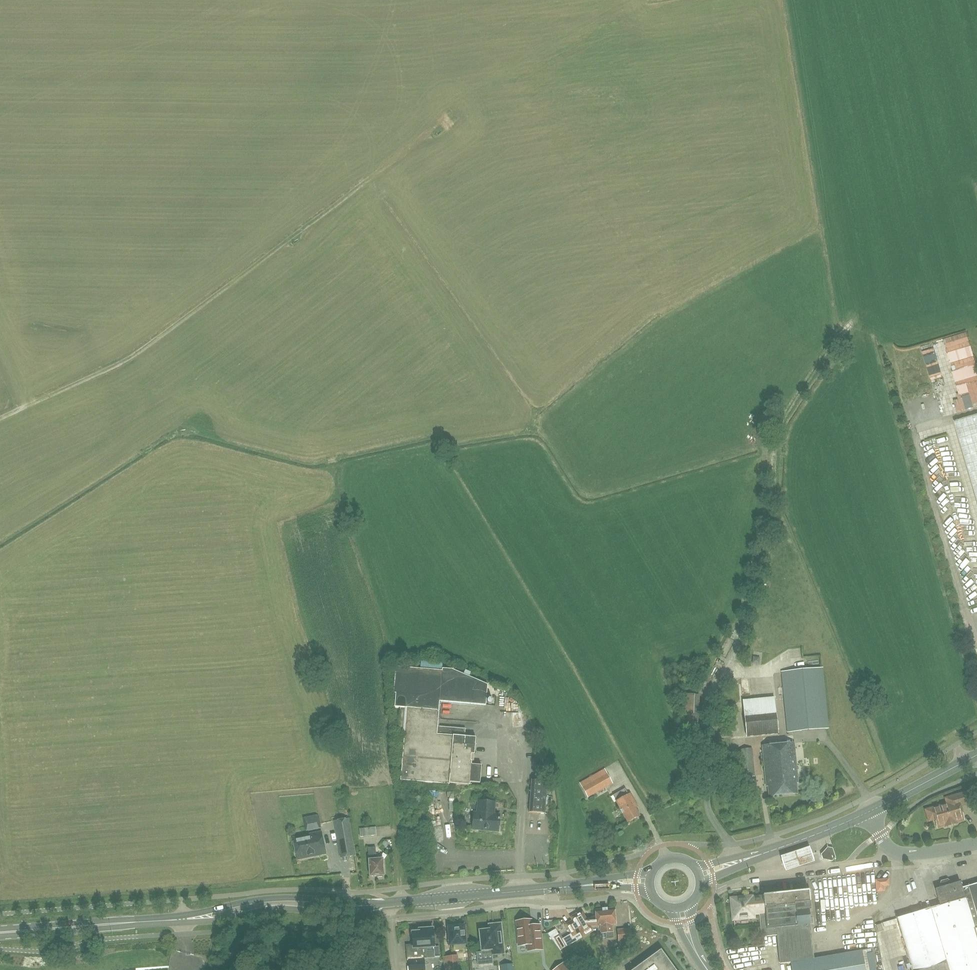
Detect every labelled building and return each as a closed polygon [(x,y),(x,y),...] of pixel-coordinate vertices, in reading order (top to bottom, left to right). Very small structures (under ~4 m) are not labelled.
[(954,422),(976,500),(976,416),(954,422)] [(939,435),(930,436),(930,445),(940,445),(939,435)] [(394,707),(400,708),(398,732),(404,732),(401,781),(449,785),(449,784),(470,786),(470,783),(480,783),(482,766),(472,765),(473,754),(475,755),(476,738),(465,737),(466,729),(438,727),(440,702),(486,706),(488,685),(453,666),(443,665),(443,663),(421,661),(420,669),(396,667),(393,693),(396,694),(394,707)] [(788,732),(828,728),(822,668),(782,672),(788,732)] [(775,698),(744,701),(747,736),(778,733),(775,698)] [(710,753),(724,752),(723,740),(709,741),(710,753)] [(769,796),(798,793),(797,783),(799,783),(795,743),(763,746),(767,786),(768,786),(769,796)] [(742,777),(755,776),(752,748),(739,749),(742,777)] [(612,784),(607,774),(604,769),(579,783),(588,797),(612,784)] [(548,781),(547,781),(547,776),(539,776),(538,779),(541,779),(541,780),(532,780),(529,812),(545,813),(548,781)] [(638,806),(633,798),(630,793),(628,794),(625,788),(613,795),(617,801),(616,801),(628,822),(640,815),(635,808),(638,806)] [(934,819),(935,819),(938,827),(945,825),(946,827),(957,823),(956,822),(964,819),(959,803),(963,801),(964,805),(972,802),(969,792),(946,798),(947,804),(931,808),(934,819)] [(499,830),(500,814),(494,814),(495,801),(479,800),(478,812),(474,812),(473,828),(499,830)] [(354,855),(353,849),(348,819),(335,822),(341,858),(354,855)] [(376,827),(360,828),(361,837),(377,835),(376,827)] [(297,860),(326,854),(321,832),(293,838),(297,860)] [(810,843),(781,853),(786,869),(815,859),(810,843)] [(821,854),(823,859),(832,861),(835,858),(832,848),(828,847),(821,854)] [(370,877),(372,876),(377,876),(377,877),(383,877),(382,876),(384,876),(383,859),(376,859),(376,848),(368,848),(370,877)] [(885,886),(889,886),(889,879),(877,880),(878,891),(885,891),(885,886)] [(940,888),(936,889),(940,905),(897,919),(912,969),(976,969),(976,884),(963,888),(962,882),(960,883),(960,882),(952,884),(940,888)] [(768,937),(775,936),(780,964),(791,962),(792,969),(865,969),(862,950),(814,958),(807,891),(763,896),(764,897),(768,937)] [(768,937),(764,897),(756,898),(756,899),(752,899),(751,897),(732,899),(734,919),(754,917),(753,913),(759,912),(762,938),(768,937)] [(596,910),(596,917),(586,918),(583,912),(578,915),(577,913),(571,917),(573,920),(566,924),(573,936),(580,932),(583,937),(593,930),(591,926),(601,925),(602,933),(606,932),(607,938),(614,938),(614,931),(613,924),(617,924),(615,908),(608,909),(608,908),(603,909),(596,910)] [(517,946),(526,945),(526,951),(531,950),(540,949),(539,934),(538,926),(530,927),(529,921),(514,922),(517,946)] [(501,924),(493,924),(489,925),(490,930),(480,931),(482,952),(483,955),(492,954),(492,955),(504,953),(501,924)] [(454,950),(466,949),(464,927),(449,928),(450,945),(454,944),(454,950)] [(407,945),(408,961),(410,961),(410,969),(425,969),(424,959),(423,959),(422,947),(435,947),(433,929),(431,929),(431,928),(425,928),(425,929),(420,929),(420,932),(413,933),(414,944),(407,945)] [(620,956),(633,954),(631,929),(618,930),(620,956)] [(661,950),(633,969),(676,969),(661,950)] [(454,968),(453,968),(451,957),(452,956),(444,957),(446,969),(454,969),(454,968)]
